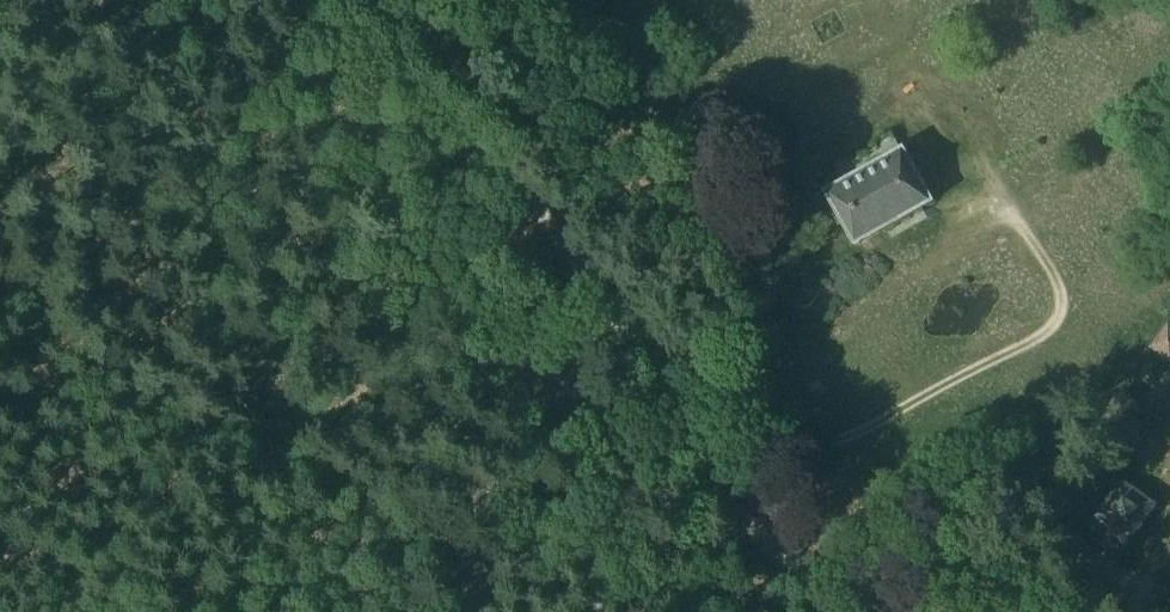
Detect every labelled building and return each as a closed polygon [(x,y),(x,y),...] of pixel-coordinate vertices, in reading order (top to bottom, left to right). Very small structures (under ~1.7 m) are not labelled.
[(826,191),(855,244),(934,201),(904,148),(826,191)] [(1169,322),(1151,347),(1169,361),(1169,323),(1169,322)] [(1146,409),(1121,392),(1104,416),(1137,439),(1145,428),(1137,423),(1146,409)] [(1122,477),(1088,526),(1124,551),(1133,539),(1134,540),(1159,503),(1122,477)] [(1063,524),(1048,543),(1072,561),(1087,542),(1063,524)]
